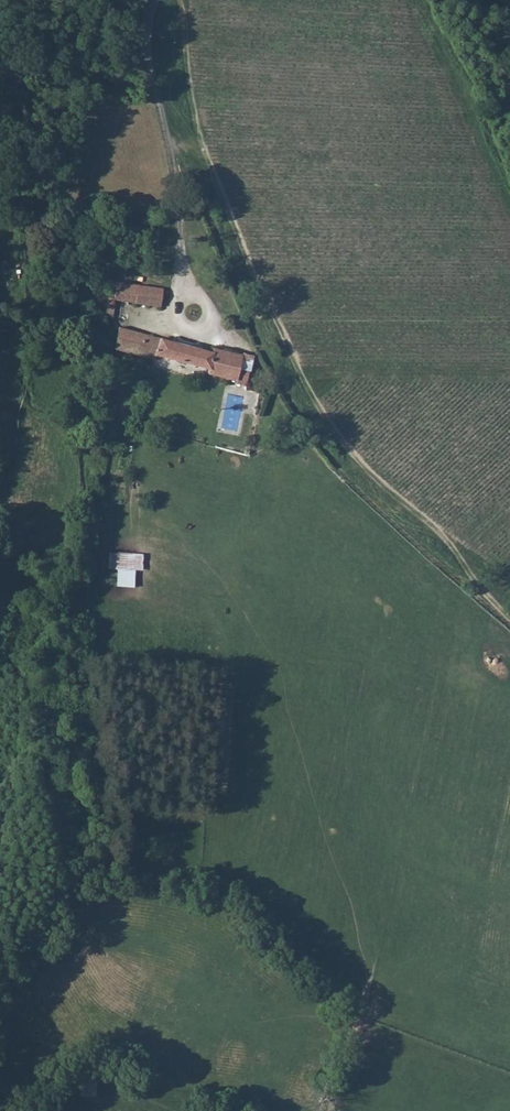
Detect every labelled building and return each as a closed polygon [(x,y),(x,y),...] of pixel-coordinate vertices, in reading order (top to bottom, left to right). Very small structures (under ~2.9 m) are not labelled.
[(115,296),(114,300),(158,305),(161,287),(116,283),(115,296)] [(107,296),(105,313),(112,314),(114,300),(115,296),(107,296)] [(80,310),(73,309),(72,319),(79,320),(80,310)] [(114,344),(114,348),(150,359),(154,360),(155,354),(207,367),(207,372),(236,379),(241,355),(212,348),(211,352),(110,325),(109,334),(109,340),(114,344)] [(241,355),(236,379),(251,383),(257,359),(241,355)] [(143,553),(111,552),(111,568),(117,569),(117,587),(135,588),(135,570),(143,570),(143,553)] [(82,1080),(82,1096),(97,1096),(97,1080),(82,1080)]
